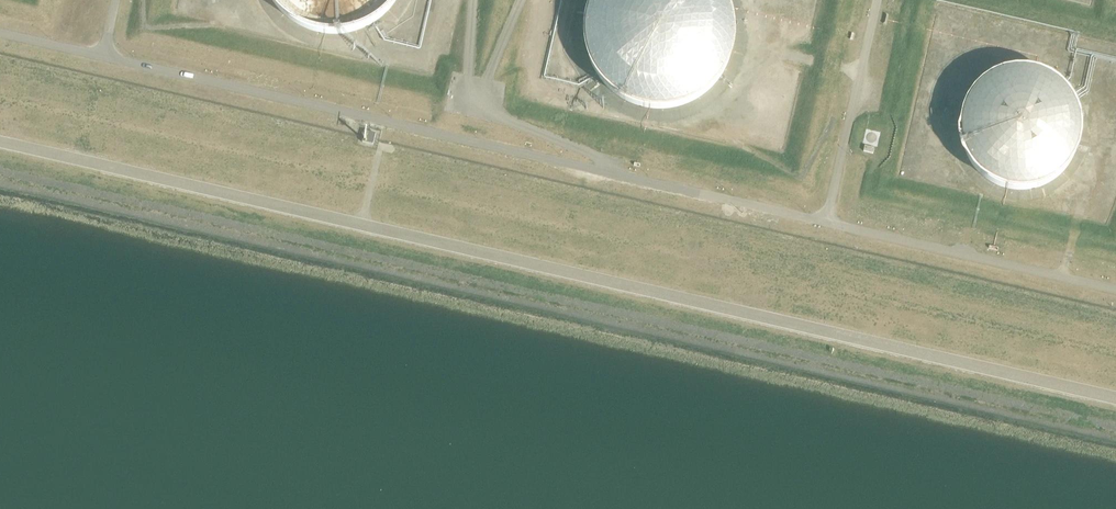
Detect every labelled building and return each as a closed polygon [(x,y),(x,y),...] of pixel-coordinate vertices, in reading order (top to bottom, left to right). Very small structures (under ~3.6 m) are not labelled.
[(325,35),(352,36),(377,27),(397,11),(404,0),(277,0),(281,8),(301,25),(325,35)] [(651,107),(678,108),(703,99),(724,83),(737,60),(743,35),(739,9),(734,0),(599,0),(596,5),(590,31),(594,57),(607,80),(627,97),(651,107)] [(973,158),(991,178),(1016,189),(1043,188),(1067,175),(1083,153),(1088,126),(1081,100),(1063,80),(1038,69),(1010,70),(986,83),(970,105),(965,132),(973,158)] [(362,142),(373,145),(376,134),(365,132),(362,142)]
